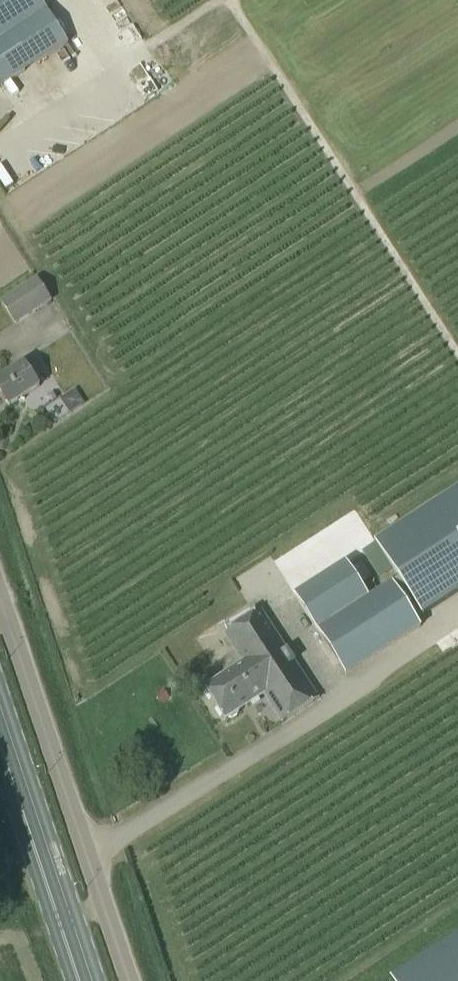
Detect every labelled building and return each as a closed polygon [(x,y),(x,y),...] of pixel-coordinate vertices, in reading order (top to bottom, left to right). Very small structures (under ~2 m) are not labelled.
[(40,0),(0,0),(0,85),(1,88),(69,44),(40,0)] [(51,301),(37,279),(1,302),(15,324),(51,301)] [(9,407),(40,387),(34,378),(44,371),(36,358),(25,365),(24,364),(0,379),(0,393),(9,407)] [(75,391),(68,395),(66,407),(70,414),(84,405),(75,391)] [(415,620),(457,592),(457,490),(375,543),(415,605),(408,609),(415,620)] [(378,614),(345,563),(294,595),(346,675),(420,627),(415,620),(408,609),(394,618),(387,608),(378,614)] [(282,723),(319,698),(262,611),(224,634),(243,663),(204,688),(226,719),(264,695),(282,723)] [(163,691),(156,696),(161,703),(169,698),(163,691)] [(392,976),(395,980),(457,980),(457,934),(392,976)]
